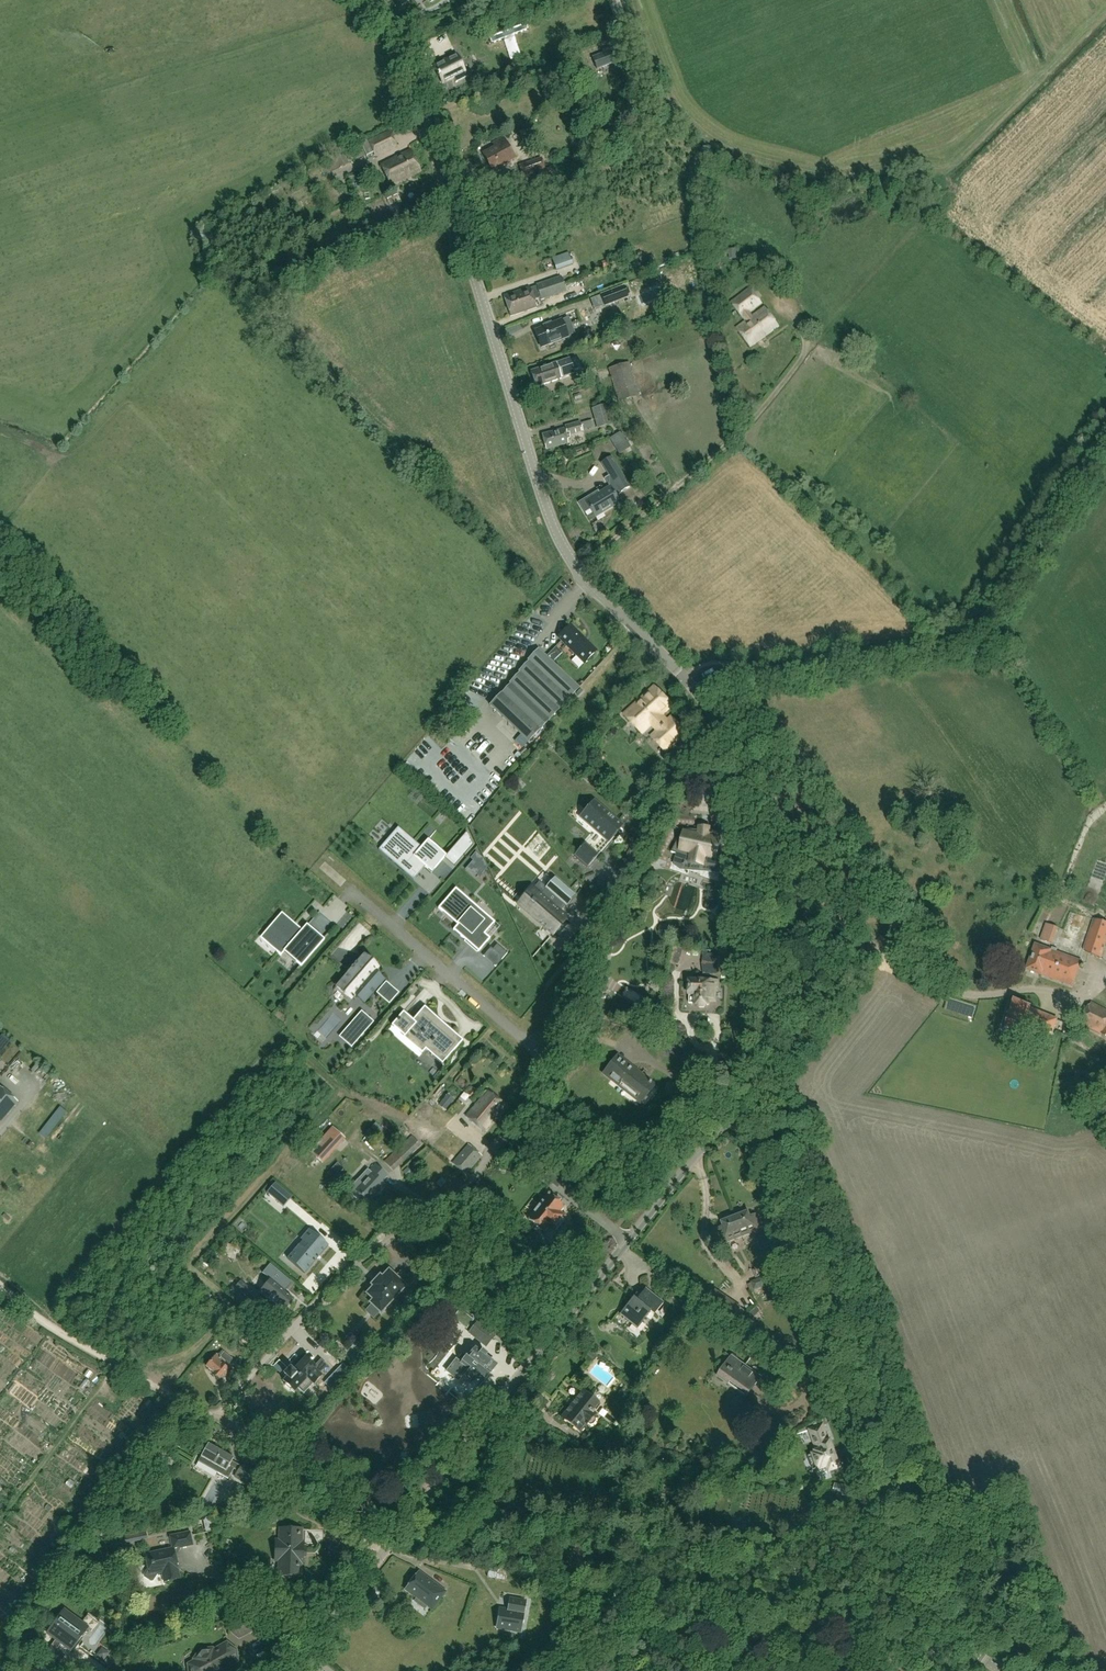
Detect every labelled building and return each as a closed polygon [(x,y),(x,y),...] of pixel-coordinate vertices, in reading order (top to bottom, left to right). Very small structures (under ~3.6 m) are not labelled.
[(490,46),(529,31),(524,19),(485,34),(490,46)] [(596,70),(620,61),(615,48),(610,51),(609,48),(602,51),(603,53),(592,57),(596,70)] [(465,73),(457,56),(433,67),(442,84),(465,73)] [(397,148),(392,136),(390,133),(369,143),(376,158),(397,148)] [(514,159),(503,139),(493,144),(495,148),(483,154),(491,171),(506,163),(514,159)] [(344,152),(345,154),(349,163),(366,156),(366,157),(373,154),(368,141),(344,152)] [(422,173),(412,151),(381,165),(391,187),(422,173)] [(544,169),(541,159),(520,166),(523,176),(544,169)] [(537,173),(540,182),(554,177),(551,168),(537,173)] [(570,196),(580,193),(579,188),(569,191),(570,196)] [(401,201),(397,193),(387,197),(390,206),(401,201)] [(737,249),(729,249),(729,259),(737,259),(737,249)] [(646,258),(645,254),(642,255),(641,252),(637,253),(642,267),(654,262),(652,256),(646,258)] [(573,265),(570,253),(552,259),(556,270),(573,265)] [(539,293),(564,284),(562,277),(537,285),(537,287),(531,289),(530,288),(504,297),(507,306),(540,295),(539,293)] [(533,298),(540,296),(541,301),(567,292),(564,284),(539,293),(540,295),(507,306),(511,317),(536,308),(533,298)] [(623,287),(601,295),(605,306),(627,297),(623,287)] [(750,348),(779,327),(764,307),(751,316),(749,313),(761,304),(750,288),(730,303),(741,318),(742,318),(745,322),(736,329),(750,348)] [(599,298),(589,301),(593,313),(603,309),(599,298)] [(575,334),(571,324),(568,318),(561,321),(551,325),(550,323),(542,326),(543,328),(535,331),(541,347),(575,334)] [(572,375),(569,365),(572,364),(570,358),(556,363),(557,363),(531,371),(536,387),(562,379),(572,375)] [(638,396),(628,364),(610,369),(619,401),(638,396)] [(612,423),(607,405),(592,410),(597,427),(612,423)] [(570,437),(569,435),(583,431),(580,422),(565,426),(566,428),(542,435),(546,450),(568,444),(566,438),(570,437)] [(609,438),(619,454),(631,447),(622,433),(621,434),(620,432),(609,438)] [(595,518),(620,503),(615,495),(619,492),(620,494),(629,488),(611,457),(601,463),(609,476),(605,478),(610,487),(600,493),(598,490),(578,502),(584,513),(590,510),(595,518)] [(596,651),(570,625),(558,638),(583,663),(596,651)] [(527,741),(579,687),(553,662),(562,653),(555,647),(546,656),(538,649),(527,660),(528,661),(518,672),(519,673),(509,683),(510,684),(490,705),(527,741)] [(666,752),(686,733),(671,718),(666,722),(661,717),(673,706),(654,686),(624,715),(643,735),(652,726),(657,731),(651,737),(666,752)] [(518,738),(515,742),(522,749),(526,745),(518,738)] [(669,767),(664,772),(670,779),(679,770),(670,761),(666,765),(669,767)] [(499,770),(492,779),(497,783),(504,774),(499,770)] [(578,817),(608,843),(624,825),(594,799),(578,817)] [(719,868),(723,832),(709,832),(710,828),(699,828),(699,830),(683,829),(672,853),(676,854),(673,863),(681,869),(688,858),(719,868)] [(464,855),(472,845),(466,831),(454,847),(464,855)] [(381,847),(379,850),(414,880),(416,877),(414,876),(423,865),(425,867),(432,872),(444,858),(446,856),(428,840),(421,847),(419,845),(417,847),(401,833),(386,851),(381,847)] [(584,844),(574,856),(587,867),(597,856),(584,844)] [(339,888),(348,878),(341,872),(332,882),(339,888)] [(526,910),(525,911),(553,935),(554,934),(552,933),(566,918),(567,919),(558,911),(563,905),(566,907),(576,896),(555,877),(552,880),(552,881),(546,888),(546,887),(545,888),(539,895),(538,895),(539,896),(534,902),(533,901),(531,903),(531,904),(526,910)] [(314,891),(327,898),(333,886),(320,880),(314,891)] [(471,910),(475,905),(456,888),(445,901),(438,908),(457,925),(453,930),(463,938),(478,952),(490,938),(485,934),(490,927),(471,910)] [(264,933),(301,966),(323,940),(307,926),(302,930),(282,913),(264,933)] [(312,921),(323,931),(330,924),(318,914),(312,921)] [(1105,945),(1105,922),(1093,918),(1082,952),(1102,958),(1105,945)] [(1052,943),(1058,927),(1047,923),(1041,940),(1052,943)] [(1072,986),(1081,961),(1057,951),(1058,949),(1052,947),(1051,950),(1035,944),(1026,969),(1072,986)] [(498,945),(493,950),(504,959),(508,954),(498,945)] [(674,949),(671,966),(680,968),(683,951),(674,949)] [(538,962),(547,962),(547,951),(538,951),(538,962)] [(719,974),(719,954),(705,954),(704,973),(719,974)] [(363,956),(336,986),(352,1000),(355,996),(364,1004),(385,981),(375,972),(372,969),(374,966),(363,956)] [(716,1002),(717,988),(718,988),(719,981),(690,980),(689,995),(690,995),(690,1003),(695,1003),(695,1005),(699,1005),(700,1008),(705,1008),(706,1005),(710,1005),(710,1002),(716,1002)] [(1054,1031),(1058,1019),(1030,1010),(1031,1008),(1027,1006),(1027,1005),(1014,1000),(1006,1028),(1029,1035),(1030,1033),(1039,1036),(1042,1028),(1054,1031)] [(1091,1002),(1080,1023),(1105,1036),(1105,1010),(1091,1002)] [(403,1012),(392,1025),(405,1037),(404,1038),(422,1053),(425,1049),(426,1047),(432,1052),(431,1054),(442,1064),(454,1050),(444,1041),(450,1035),(453,1038),(454,1037),(456,1034),(425,1007),(422,1010),(413,1020),(403,1012)] [(360,1012),(339,1037),(351,1048),(369,1027),(365,1024),(368,1020),(360,1012)] [(642,1100),(654,1086),(618,1056),(604,1073),(619,1085),(621,1082),(642,1100)] [(471,1098),(478,1091),(474,1087),(467,1094),(471,1098)] [(16,1104),(0,1090),(0,1123),(16,1104)] [(506,1106),(488,1090),(488,1091),(487,1091),(485,1091),(482,1095),(482,1096),(483,1097),(466,1116),(484,1131),(506,1106)] [(439,1092),(422,1112),(433,1122),(450,1102),(439,1092)] [(19,1138),(22,1133),(13,1126),(9,1131),(19,1138)] [(333,1128),(311,1153),(321,1162),(343,1137),(333,1128)] [(391,1172),(426,1139),(418,1130),(383,1163),(391,1172)] [(466,1174),(481,1156),(471,1147),(456,1164),(466,1174)] [(381,1181),(386,1175),(376,1165),(370,1171),(368,1169),(347,1191),(360,1202),(363,1198),(368,1203),(374,1196),(376,1198),(386,1187),(384,1186),(385,1185),(381,1181)] [(407,1167),(402,1171),(408,1177),(412,1173),(407,1167)] [(562,1180),(550,1170),(545,1177),(557,1187),(562,1180)] [(266,1192),(283,1207),(292,1197),(275,1182),(266,1192)] [(563,1217),(557,1212),(562,1206),(548,1195),(528,1220),(542,1231),(547,1225),(553,1230),(563,1217)] [(761,1229),(755,1215),(750,1216),(748,1212),(735,1217),(743,1236),(761,1229)] [(743,1236),(735,1217),(721,1222),(723,1227),(719,1228),(717,1229),(714,1232),(716,1238),(719,1246),(743,1236)] [(317,1259),(320,1256),(329,1245),(314,1233),(306,1242),(301,1238),(300,1239),(302,1241),(299,1245),(287,1258),(305,1274),(317,1259)] [(260,1294),(281,1312),(281,1311),(292,1299),(280,1288),(288,1279),(270,1264),(262,1273),(272,1281),(260,1294)] [(381,1312),(404,1287),(406,1289),(413,1283),(401,1271),(395,1277),(389,1271),(382,1279),(380,1277),(372,1285),(374,1287),(368,1294),(374,1300),(371,1303),(381,1312)] [(763,1287),(771,1284),(768,1276),(760,1279),(763,1287)] [(763,1287),(760,1279),(751,1282),(754,1290),(763,1287)] [(257,1294),(241,1281),(235,1287),(251,1301),(257,1294)] [(654,1316),(663,1303),(645,1289),(636,1300),(633,1298),(620,1315),(637,1328),(649,1312),(654,1316)] [(684,1290),(677,1299),(689,1309),(696,1299),(684,1290)] [(494,1336),(477,1323),(469,1333),(486,1347),(494,1336)] [(337,1340),(332,1345),(338,1350),(343,1345),(337,1340)] [(361,1349),(351,1340),(339,1353),(349,1362),(361,1349)] [(488,1375),(496,1365),(485,1357),(487,1354),(482,1350),(480,1353),(474,1348),(468,1356),(467,1355),(467,1356),(461,1363),(461,1364),(452,1365),(447,1371),(453,1377),(462,1376),(463,1376),(471,1383),(477,1376),(483,1381),(484,1379),(486,1381),(490,1376),(488,1375)] [(590,1349),(586,1353),(592,1358),(596,1354),(590,1349)] [(231,1371),(222,1364),(225,1360),(229,1364),(233,1359),(224,1351),(220,1357),(217,1354),(207,1366),(221,1378),(224,1374),(227,1376),(231,1371)] [(761,1378),(733,1357),(719,1376),(747,1397),(761,1378)] [(313,1384),(321,1376),(319,1373),(325,1367),(319,1362),(314,1367),(305,1358),(293,1371),(290,1368),(284,1374),(287,1377),(283,1381),(286,1384),(284,1385),(291,1391),(292,1389),(294,1392),(298,1387),(303,1393),(312,1383),(313,1384)] [(352,1373),(347,1367),(339,1375),(345,1381),(352,1373)] [(82,1392),(87,1382),(82,1379),(76,1388),(82,1392)] [(580,1432),(596,1412),(593,1410),(599,1403),(583,1390),(562,1417),(580,1432)] [(818,1451),(816,1451),(817,1453),(809,1456),(814,1470),(822,1467),(822,1469),(829,1466),(831,1471),(840,1468),(831,1441),(829,1441),(823,1425),(811,1430),(818,1451)] [(122,1432),(118,1437),(122,1440),(126,1435),(122,1432)] [(241,1466),(232,1461),(233,1458),(208,1444),(198,1462),(228,1479),(234,1469),(237,1471),(234,1476),(255,1489),(262,1478),(242,1464),(241,1466)] [(69,1479),(65,1484),(71,1488),(75,1483),(69,1479)] [(253,1493),(243,1487),(236,1501),(245,1506),(253,1493)] [(854,1489),(841,1487),(839,1495),(853,1498),(854,1489)] [(302,1564),(303,1542),(302,1542),(302,1529),(279,1529),(279,1539),(275,1539),(275,1562),(278,1562),(278,1576),(301,1577),(301,1564),(302,1564)] [(180,1578),(175,1556),(179,1549),(179,1548),(192,1545),(190,1532),(170,1536),(173,1549),(146,1554),(149,1568),(144,1575),(145,1577),(151,1581),(153,1580),(157,1574),(162,1573),(164,1582),(180,1578)] [(428,1606),(432,1609),(445,1592),(441,1589),(442,1589),(419,1572),(405,1589),(417,1598),(419,1596),(429,1603),(427,1606),(428,1607),(428,1606)] [(371,1605),(380,1593),(375,1589),(366,1601),(371,1605)] [(518,1632),(521,1632),(521,1631),(522,1626),(526,1601),(509,1598),(508,1607),(507,1610),(500,1609),(496,1628),(513,1631),(518,1632)] [(384,1606),(369,1621),(374,1626),(390,1612),(384,1606)] [(82,1635),(72,1628),(77,1622),(63,1611),(54,1623),(57,1624),(52,1631),(58,1636),(57,1638),(72,1650),(82,1635)] [(92,1622),(94,1617),(85,1614),(81,1625),(88,1627),(83,1641),(95,1646),(102,1626),(92,1622)] [(252,1630),(251,1623),(245,1618),(232,1625),(233,1632),(239,1637),(252,1630)] [(222,1669),(236,1661),(235,1651),(227,1644),(213,1652),(212,1650),(201,1651),(195,1659),(197,1664),(190,1668),(190,1670),(224,1670),(222,1669)] [(65,1656),(51,1646),(46,1654),(59,1663),(65,1656)]
